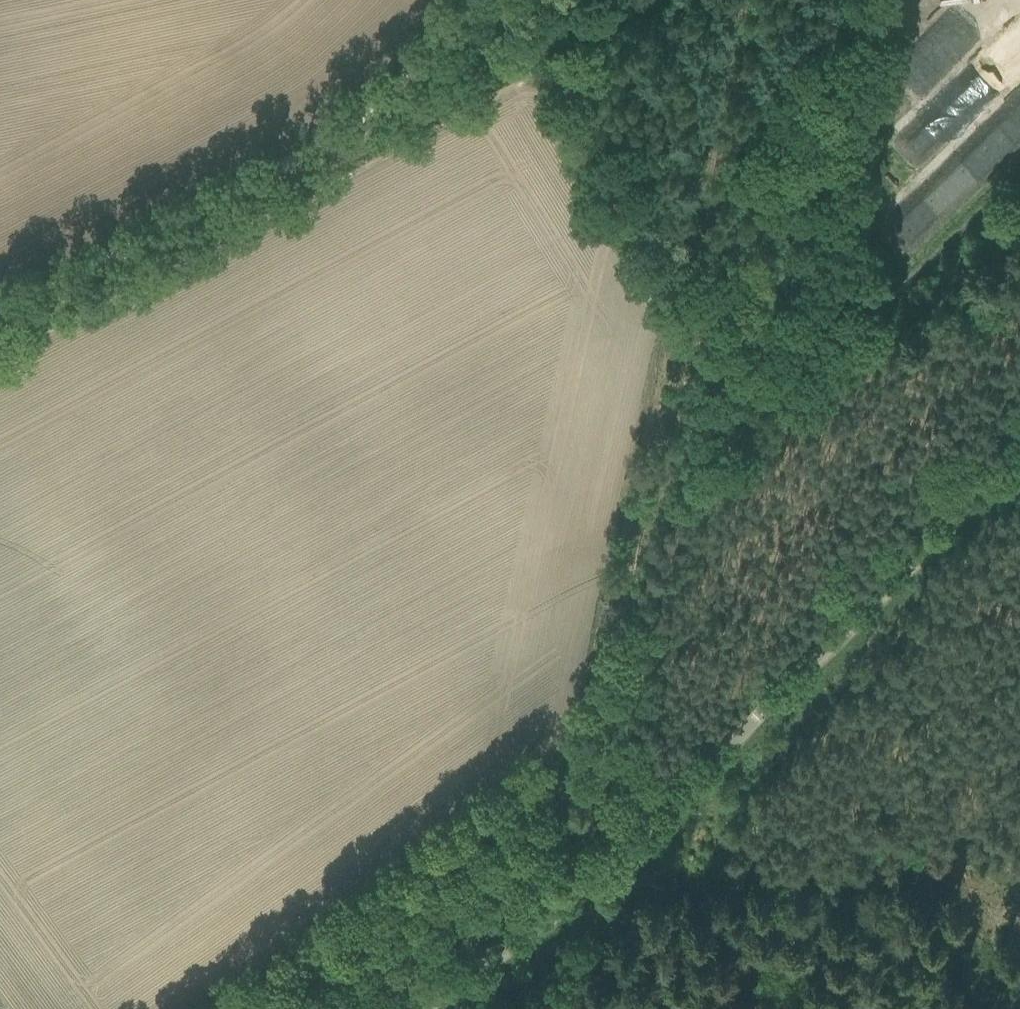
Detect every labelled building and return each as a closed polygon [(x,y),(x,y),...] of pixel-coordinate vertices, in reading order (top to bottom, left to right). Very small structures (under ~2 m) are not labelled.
[(916,249),(949,218),(919,186),(886,217),(916,249)]
